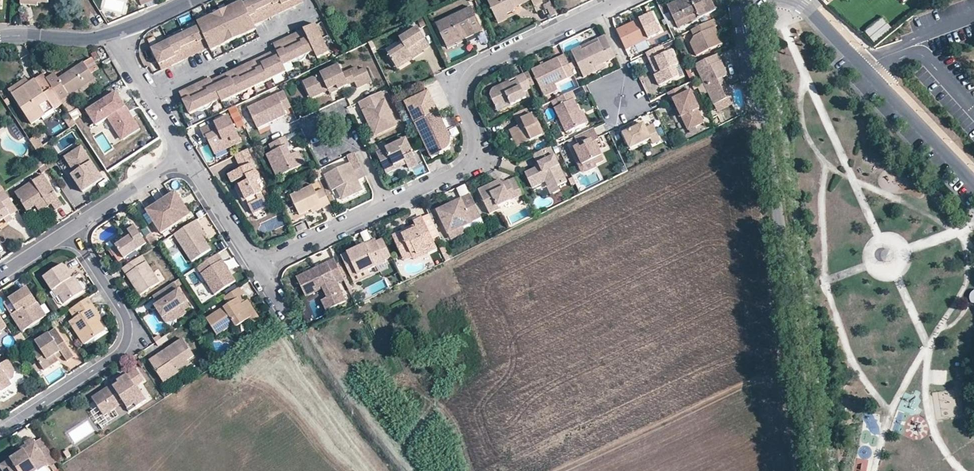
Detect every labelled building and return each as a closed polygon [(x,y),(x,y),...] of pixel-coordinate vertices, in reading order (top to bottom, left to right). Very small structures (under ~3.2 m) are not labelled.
[(162,42),(154,46),(149,48),(158,67),(167,63),(169,66),(174,63),(184,59),(182,56),(198,48),(200,51),(207,48),(209,51),(249,31),(254,29),(252,25),(260,21),(259,19),(276,11),(277,13),(292,6),(291,3),(297,0),(249,0),(249,1),(242,4),(241,0),(234,3),(195,22),(197,25),(190,29),(187,28),(184,28),(182,29),(179,30),(178,31),(175,32),(173,35),(172,37),(162,42)] [(494,13),(504,8),(507,12),(514,9),(513,6),(512,3),(517,1),(519,3),(525,0),(487,0),(494,13)] [(675,22),(696,12),(699,17),(715,9),(711,0),(687,0),(683,2),(683,0),(677,0),(667,5),(675,22)] [(436,24),(446,45),(473,33),(474,36),(483,31),(471,6),(436,24)] [(516,12),(514,9),(507,12),(504,8),(494,13),(497,21),(516,12)] [(260,21),(277,13),(276,11),(259,19),(260,21)] [(618,30),(627,49),(660,32),(651,13),(637,20),(633,22),(618,30)] [(690,43),(695,54),(722,41),(717,31),(713,32),(711,28),(714,26),(716,25),(713,17),(690,29),(693,36),(690,43)] [(880,17),(864,32),(873,42),(889,27),(880,17)] [(198,111),(200,111),(202,110),(203,109),(204,108),(206,106),(207,105),(208,103),(216,99),(217,102),(274,75),(286,70),(284,65),(290,62),(292,63),(296,64),(298,63),(301,62),(303,60),(305,58),(306,56),(307,54),(314,51),(318,57),(329,52),(315,23),(294,33),(296,36),(279,44),(278,41),(271,44),(275,53),(265,57),(264,54),(263,55),(249,61),(251,64),(234,72),(233,69),(218,76),(220,79),(210,83),(208,78),(201,81),(202,83),(188,90),(186,91),(184,88),(176,92),(187,113),(193,110),(196,111),(198,111)] [(389,55),(396,66),(412,57),(413,59),(423,53),(421,49),(428,44),(418,27),(400,39),(404,46),(389,55)] [(294,33),(278,41),(279,44),(296,36),(294,33)] [(446,45),(447,48),(474,36),(473,33),(446,45)] [(572,50),(584,76),(596,71),(594,67),(603,63),(616,56),(606,34),(597,38),(598,41),(581,49),(580,47),(572,50)] [(580,47),(581,49),(598,41),(597,38),(580,47)] [(654,74),(659,84),(679,75),(674,66),(678,64),(671,50),(666,53),(661,44),(645,52),(649,61),(655,59),(661,71),(655,74),(654,74)] [(184,59),(200,51),(198,48),(182,56),(184,59)] [(574,74),(564,53),(531,70),(540,90),(541,90),(555,83),(574,74)] [(717,53),(695,63),(713,103),(728,95),(730,94),(726,86),(722,88),(717,79),(722,77),(727,74),(717,53)] [(396,66),(398,69),(413,59),(412,57),(396,66)] [(649,61),(655,74),(661,71),(655,59),(649,61)] [(45,78),(61,101),(95,78),(83,61),(58,78),(54,72),(45,78)] [(249,61),(233,69),(234,72),(251,64),(249,61)] [(339,66),(329,71),(336,86),(338,89),(354,81),(357,88),(371,81),(365,69),(359,72),(357,68),(343,74),(339,66)] [(303,83),(308,93),(317,89),(319,94),(328,90),(336,86),(329,71),(303,83)] [(490,94),(496,108),(509,101),(510,105),(526,97),(523,92),(531,88),(524,72),(516,76),(517,79),(502,86),(501,84),(494,88),(490,94)] [(61,101),(45,78),(43,74),(29,83),(12,94),(32,124),(62,104),(61,101)] [(501,84),(502,86),(517,79),(516,76),(501,84)] [(717,79),(722,88),(726,86),(722,77),(717,79)] [(12,94),(29,83),(25,78),(8,89),(12,94)] [(201,81),(187,87),(188,90),(202,83),(201,81)] [(541,90),(544,95),(558,89),(555,83),(541,90)] [(680,114),(688,128),(703,121),(698,109),(699,108),(690,90),(683,93),(679,86),(667,92),(670,99),(673,98),(678,109),(680,108),(682,113),(680,114)] [(308,93),(310,98),(319,94),(317,89),(308,93)] [(284,111),(283,108),(290,104),(284,91),(276,94),(248,108),(256,125),(262,122),(264,126),(286,115),(284,111)] [(369,118),(377,135),(398,125),(382,91),(359,102),(367,119),(369,118)] [(434,106),(437,112),(438,112),(428,91),(420,95),(423,102),(426,101),(430,108),(434,106)] [(554,107),(565,131),(585,122),(580,111),(570,91),(556,97),(559,104),(554,107)] [(127,111),(116,93),(87,111),(96,125),(108,117),(113,127),(115,126),(123,139),(131,134),(132,129),(137,126),(131,117),(128,116),(126,112),(127,111)] [(416,123),(432,157),(444,152),(446,150),(447,149),(448,148),(449,146),(449,145),(450,143),(450,142),(450,140),(450,138),(450,136),(449,134),(438,112),(437,112),(434,106),(430,108),(426,101),(423,102),(420,95),(406,102),(409,110),(412,108),(416,115),(420,113),(423,119),(416,123)] [(728,95),(713,103),(718,112),(733,105),(728,95)] [(73,110),(67,100),(62,104),(69,113),(73,110)] [(496,108),(498,111),(510,105),(509,101),(496,108)] [(515,136),(519,145),(544,133),(534,112),(531,113),(528,107),(513,114),(516,120),(520,118),(523,122),(519,125),(509,129),(513,138),(515,136)] [(73,110),(69,113),(73,120),(81,115),(77,108),(73,110)] [(409,110),(416,123),(423,119),(420,113),(416,115),(412,108),(409,110)] [(69,113),(64,117),(71,127),(76,123),(73,120),(69,113)] [(209,140),(215,154),(227,148),(225,143),(238,136),(229,116),(202,129),(205,137),(207,136),(209,135),(211,139),(209,140)] [(367,119),(375,136),(377,135),(369,118),(367,119)] [(623,133),(627,141),(633,138),(636,145),(651,139),(653,143),(660,140),(654,127),(648,130),(646,127),(644,123),(623,133)] [(571,148),(578,162),(582,161),(583,164),(594,159),(596,163),(606,159),(602,151),(598,153),(597,149),(601,147),(596,138),(599,137),(594,126),(575,135),(579,144),(571,148)] [(30,139),(29,140),(36,150),(42,146),(35,136),(30,139)] [(225,143),(227,148),(241,142),(238,136),(225,143)] [(267,154),(278,176),(305,163),(299,150),(294,153),(291,154),(287,144),(290,143),(286,136),(269,144),(273,151),(267,154)] [(378,152),(387,171),(395,167),(406,161),(409,168),(419,164),(406,138),(378,152)] [(627,141),(630,148),(636,145),(633,138),(627,141)] [(82,191),(103,178),(81,145),(57,161),(68,177),(71,175),(82,191)] [(42,146),(36,150),(39,155),(46,151),(42,146)] [(544,181),(550,194),(560,190),(557,185),(566,181),(550,146),(532,154),(536,163),(538,167),(536,168),(525,173),(532,187),(544,181)] [(237,187),(243,202),(247,200),(262,193),(257,184),(259,183),(260,181),(261,179),(261,178),(261,177),(261,175),(260,174),(259,173),(258,172),(256,171),(252,163),(254,163),(247,149),(235,155),(240,168),(228,175),(232,183),(246,176),(248,181),(237,187)] [(350,163),(324,175),(332,191),(336,189),(341,187),(346,198),(362,190),(357,180),(365,176),(354,153),(347,156),(350,163)] [(578,162),(582,170),(587,171),(598,167),(596,163),(594,159),(583,164),(582,161),(578,162)] [(16,194),(28,212),(36,206),(40,213),(49,207),(47,204),(51,202),(53,205),(56,210),(62,206),(43,176),(16,194)] [(479,190),(490,213),(499,209),(498,206),(525,193),(517,176),(502,183),(500,179),(479,190)] [(465,183),(456,187),(460,196),(469,191),(465,183)] [(292,195),(301,213),(312,208),(321,203),(323,207),(330,203),(323,189),(316,192),(313,185),(292,195)] [(342,200),(346,198),(341,187),(336,189),(342,200)] [(6,223),(3,219),(10,215),(17,210),(5,191),(0,194),(0,227),(6,223)] [(159,202),(147,210),(162,232),(192,213),(177,191),(166,198),(167,200),(161,205),(159,202)] [(247,200),(253,214),(263,209),(259,200),(264,198),(262,193),(247,200)] [(438,210),(450,234),(464,227),(474,223),(473,221),(482,216),(471,194),(461,199),(463,202),(460,204),(458,200),(438,210)] [(259,200),(263,209),(268,207),(264,198),(259,200)] [(3,219),(6,223),(13,219),(10,215),(3,219)] [(393,235),(403,255),(411,251),(410,249),(415,246),(419,254),(428,250),(427,247),(435,242),(423,217),(415,221),(416,224),(417,227),(403,234),(402,231),(393,235)] [(174,234),(192,261),(211,249),(206,240),(200,231),(203,229),(196,219),(174,234)] [(402,231),(403,234),(417,227),(416,224),(402,231)] [(116,246),(126,259),(147,245),(134,225),(120,233),(125,240),(116,246)] [(153,235),(148,226),(141,230),(147,239),(153,235)] [(450,234),(452,239),(467,232),(464,227),(450,234)] [(200,231),(206,240),(208,238),(203,229),(200,231)] [(156,239),(153,235),(147,239),(150,244),(156,239)] [(385,259),(391,256),(383,238),(377,241),(374,242),(372,240),(341,255),(351,275),(357,272),(358,274),(386,261),(385,259)] [(403,255),(406,261),(413,257),(415,260),(438,249),(435,242),(427,247),(428,250),(419,254),(415,246),(410,249),(411,251),(403,255)] [(126,259),(116,246),(111,249),(120,263),(126,259)] [(885,261),(888,261),(890,260),(892,259),(893,257),(893,254),(893,252),(891,250),(890,248),(887,247),(885,247),(883,248),(881,249),(880,251),(879,253),(879,255),(880,257),(881,259),(883,261),(885,261)] [(197,267),(215,294),(236,280),(219,253),(197,267)] [(122,268),(140,294),(160,282),(142,255),(122,268)] [(328,298),(332,307),(347,300),(338,281),(344,278),(334,259),(298,277),(306,296),(323,288),(328,298)] [(61,296),(65,303),(85,291),(79,281),(76,283),(73,279),(64,265),(44,278),(53,293),(54,292),(57,290),(61,296)] [(157,308),(163,317),(168,315),(169,315),(178,313),(181,316),(187,312),(186,310),(183,305),(188,302),(175,281),(152,296),(157,303),(160,301),(162,305),(157,308)] [(207,318),(218,335),(235,324),(237,327),(250,319),(253,324),(261,319),(248,299),(246,301),(242,303),(239,298),(242,296),(245,294),(240,286),(223,297),(228,304),(207,318)] [(10,300),(29,329),(44,319),(36,306),(38,305),(28,289),(10,300)] [(4,300),(10,312),(15,309),(9,297),(4,300)] [(71,322),(83,341),(93,334),(95,339),(106,331),(100,322),(96,316),(99,314),(88,297),(70,309),(76,318),(71,322)] [(322,300),(326,310),(332,307),(328,298),(322,300)] [(183,305),(186,310),(191,306),(188,302),(183,305)] [(36,306),(44,319),(46,317),(38,305),(36,306)] [(163,317),(166,322),(173,321),(181,316),(178,313),(169,315),(168,315),(163,317)] [(33,351),(46,371),(61,361),(60,359),(57,355),(62,352),(65,356),(69,361),(75,357),(57,330),(36,343),(39,347),(33,351)] [(158,354),(149,360),(164,382),(179,372),(176,366),(187,359),(195,354),(184,337),(163,351),(166,355),(161,358),(158,354)] [(30,347),(33,351),(39,347),(36,343),(30,347)] [(190,365),(187,359),(176,366),(179,372),(190,365)] [(11,385),(9,380),(12,378),(14,370),(8,360),(0,365),(0,392),(11,385)] [(98,406),(103,415),(112,409),(123,403),(127,409),(135,404),(137,406),(147,400),(139,387),(137,389),(135,386),(137,385),(144,381),(137,369),(118,382),(119,384),(108,391),(106,389),(92,398),(98,406)] [(106,389),(108,391),(119,384),(118,382),(106,389)] [(954,390),(940,392),(942,403),(944,418),(958,415),(954,390)] [(92,410),(100,423),(115,414),(112,409),(103,415),(98,406),(92,410)] [(41,438),(35,442),(32,438),(24,443),(28,448),(3,464),(1,469),(2,470),(37,470),(49,464),(50,466),(57,462),(41,438)]
